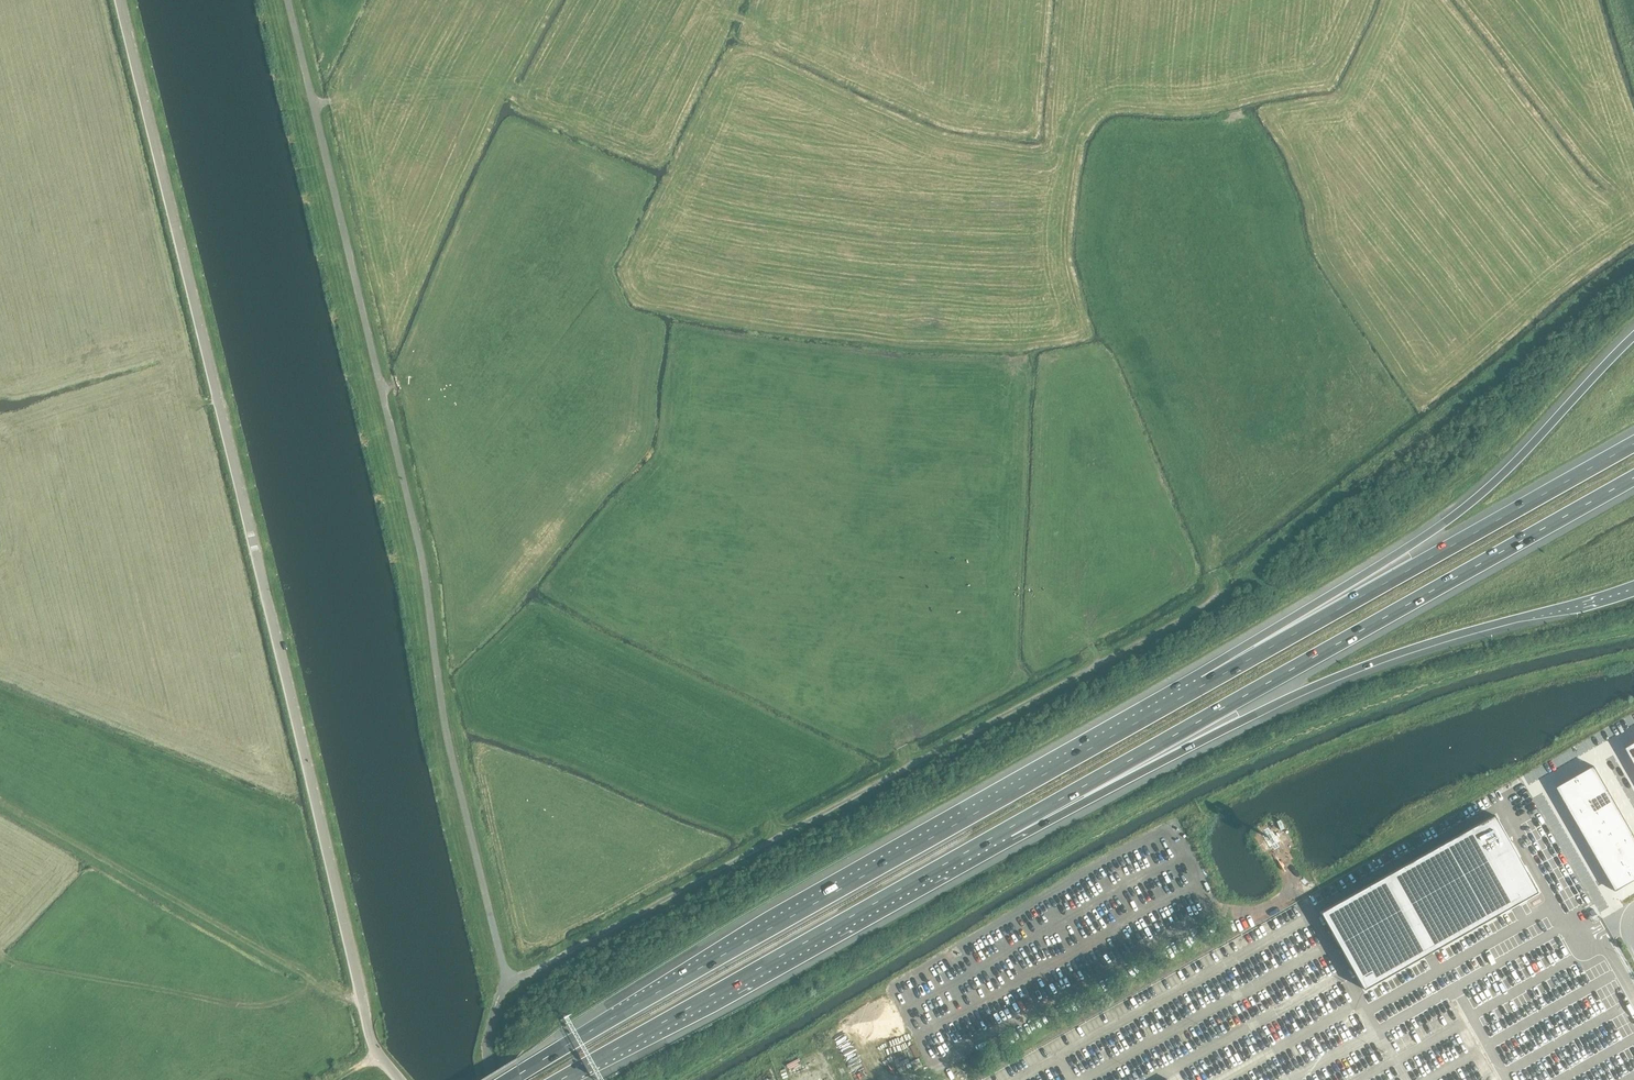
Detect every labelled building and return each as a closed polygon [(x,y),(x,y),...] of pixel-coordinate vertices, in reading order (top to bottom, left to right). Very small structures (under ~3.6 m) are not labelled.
[(1077,527),(1084,518),(1074,512),(1068,521),(1077,527)] [(1625,749),(1633,765),(1633,743),(1625,749)] [(1612,759),(1606,761),(1614,781),(1627,776),(1619,754),(1612,757),(1612,759)] [(1556,788),(1615,892),(1633,881),(1633,836),(1594,766),(1556,788)] [(1496,815),(1322,913),(1366,991),(1540,893),(1496,815)] [(1437,824),(1444,836),(1456,830),(1449,817),(1437,824)] [(1381,853),(1383,860),(1396,857),(1395,850),(1381,853)] [(1519,942),(1522,948),(1534,941),(1531,935),(1519,942)] [(1551,951),(1565,944),(1562,938),(1548,946),(1551,951)] [(1512,959),(1508,961),(1514,972),(1518,970),(1512,959)] [(1499,969),(1502,979),(1512,976),(1508,966),(1499,969)] [(1486,986),(1495,981),(1491,973),(1482,977),(1486,986)] [(1479,976),(1473,980),(1478,990),(1485,987),(1479,976)] [(1192,996),(1204,989),(1201,985),(1190,992),(1192,996)] [(1594,987),(1588,989),(1594,1001),(1599,999),(1594,987)] [(1458,1000),(1471,996),(1469,991),(1456,995),(1458,1000)] [(1575,998),(1581,1009),(1585,1007),(1579,995),(1575,998)] [(1574,998),(1566,1002),(1573,1015),(1581,1011),(1574,998)]
